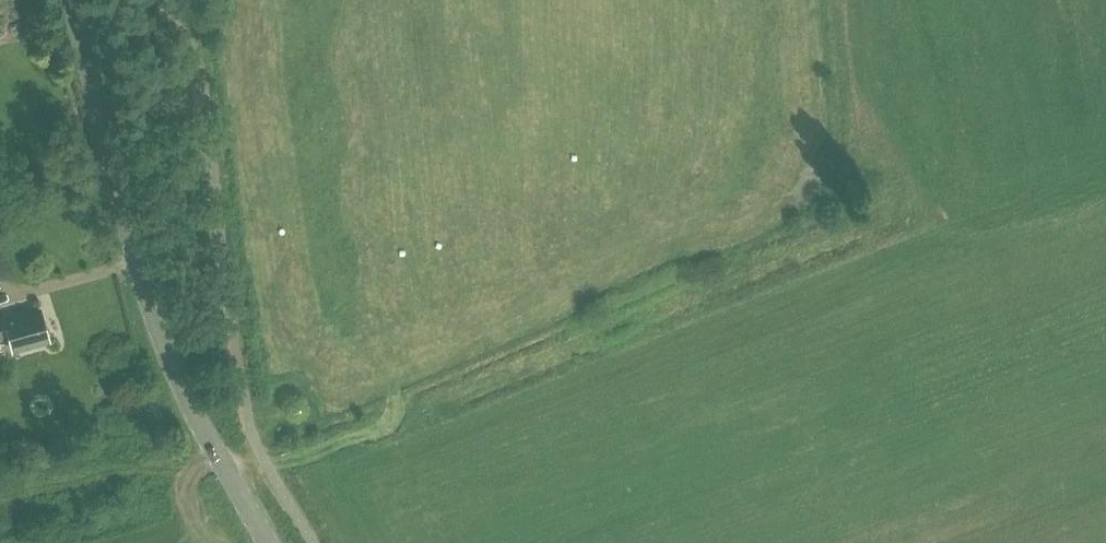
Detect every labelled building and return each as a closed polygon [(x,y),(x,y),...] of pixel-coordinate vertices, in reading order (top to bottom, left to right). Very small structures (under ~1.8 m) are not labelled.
[(43,321),(40,311),(21,316),(20,315),(0,320),(0,338),(9,335),(13,349),(48,339),(47,337),(49,333),(49,330),(48,326),(46,323),(43,321)]
